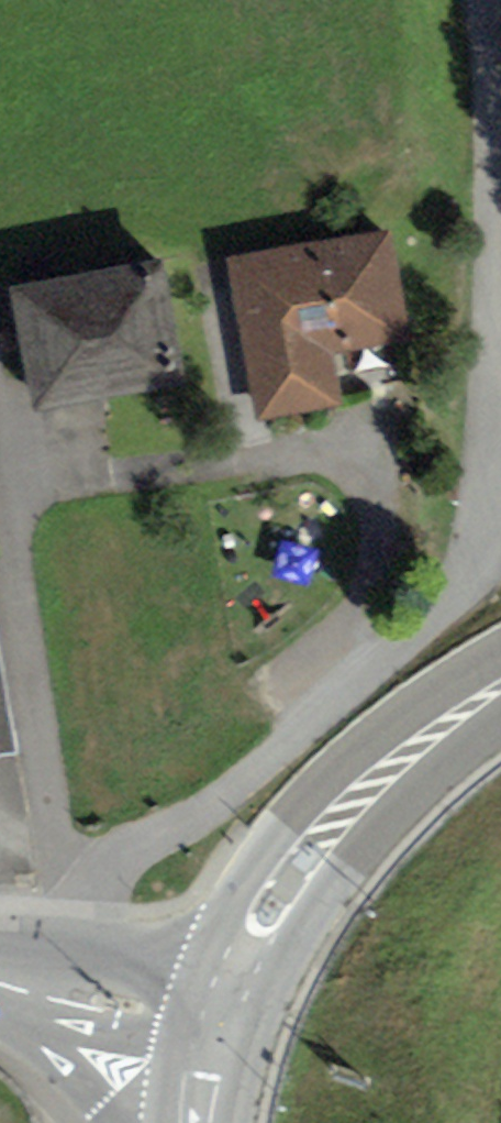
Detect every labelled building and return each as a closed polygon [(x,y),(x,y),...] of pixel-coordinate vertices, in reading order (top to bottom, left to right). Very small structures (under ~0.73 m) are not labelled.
[(257,421),(344,405),(336,358),(408,345),(387,233),(228,262),(257,421)] [(186,382),(163,259),(12,288),(35,410),(186,382)] [(17,751),(0,661),(0,755),(17,751)]
